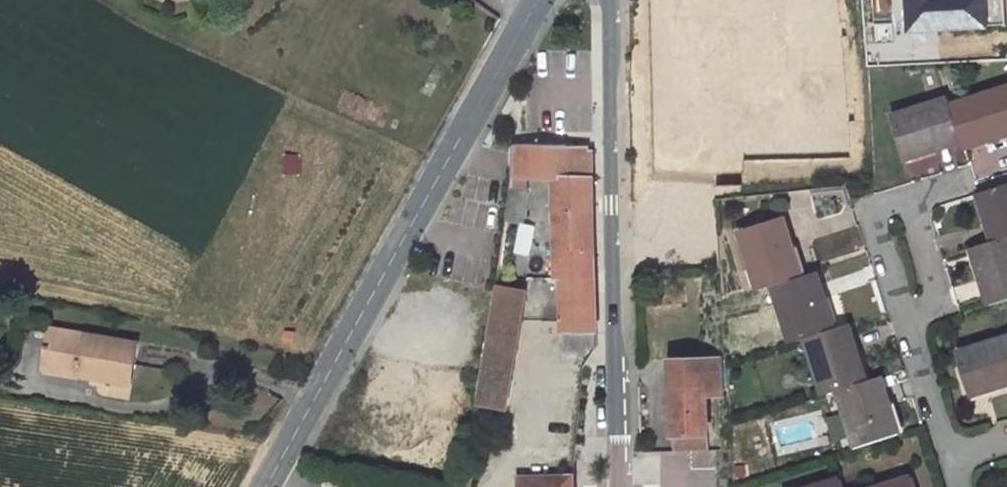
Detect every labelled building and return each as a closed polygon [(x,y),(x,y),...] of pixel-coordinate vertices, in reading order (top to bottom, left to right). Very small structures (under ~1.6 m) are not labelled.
[(629,35),(693,30),(693,6),(698,6),(698,0),(628,0),(629,35)] [(678,107),(677,62),(668,63),(668,54),(626,55),(627,104),(662,103),(662,107),(678,107)] [(1006,135),(1006,87),(951,105),(964,142),(966,149),(1006,135)] [(949,98),(891,117),(906,161),(964,142),(951,105),(949,98)] [(565,279),(567,351),(588,352),(588,348),(596,348),(592,146),(514,147),(512,177),(526,177),(554,178),(557,279),(565,279)] [(506,222),(524,224),(528,188),(525,188),(526,177),(512,177),(506,222)] [(979,194),(994,242),(1006,238),(1006,184),(979,194)] [(803,276),(785,219),(742,233),(760,290),(774,286),(803,276)] [(994,242),(973,249),(991,305),(1006,300),(1006,238),(994,242)] [(835,328),(817,271),(803,276),(774,286),(792,342),(807,337),(835,328)] [(510,411),(531,291),(496,284),(491,319),(486,346),(477,405),(510,411)] [(868,381),(850,323),(835,328),(807,337),(825,395),(839,390),(868,381)] [(129,384),(137,343),(51,328),(46,359),(79,365),(78,375),(129,384)] [(958,352),(972,396),(1006,385),(1006,336),(958,352)] [(79,365),(46,359),(44,369),(78,375),(79,365)] [(673,436),(709,434),(709,414),(712,414),(712,408),(709,408),(708,386),(723,386),(723,359),(670,359),(673,436)] [(901,433),(883,376),(868,381),(839,390),(857,447),(901,433)] [(709,434),(673,436),(674,451),(710,450),(709,434)] [(521,486),(572,486),(572,477),(521,479),(521,486)] [(912,477),(881,486),(916,486),(912,477)]
